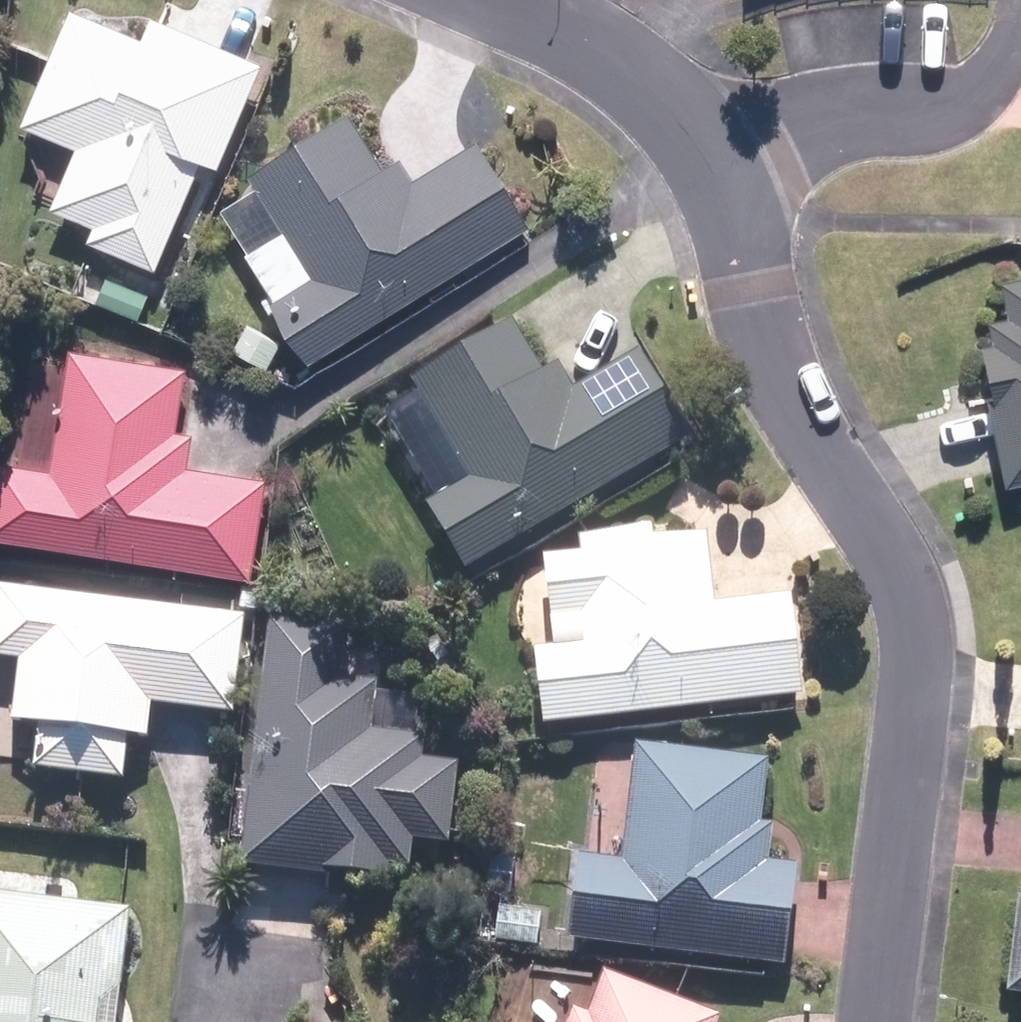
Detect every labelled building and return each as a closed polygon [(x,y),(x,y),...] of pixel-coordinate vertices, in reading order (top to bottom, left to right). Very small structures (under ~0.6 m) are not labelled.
[(138,35),(68,6),(18,125),(74,148),(46,214),(87,232),(81,246),(154,276),(197,172),(210,178),(258,63),(146,16),(138,35)] [(308,367),(515,232),(463,152),(414,184),(391,149),(374,160),(346,117),(246,183),(254,195),(213,221),(308,367)] [(98,272),(84,303),(136,325),(150,294),(98,272)] [(1000,492),(1020,488),(1020,278),(995,284),(1003,320),(980,325),(984,344),(967,348),(1000,492)] [(458,569),(676,435),(630,360),(573,395),(550,358),(540,364),(517,327),(405,395),(458,482),(420,506),(458,569)] [(61,367),(54,459),(0,455),(0,553),(252,571),(259,476),(181,471),(184,436),(170,435),(174,375),(61,367)] [(534,649),(542,727),(805,698),(793,591),(712,600),(705,538),(536,557),(546,647),(534,649)] [(0,592),(0,674),(14,676),(9,725),(34,727),(29,775),(124,785),(129,740),(139,741),(144,700),(230,709),(240,617),(0,592)] [(346,626),(261,620),(241,873),(378,884),(380,863),(406,865),(408,841),(450,845),(456,769),(414,765),(417,725),(338,719),(346,626)] [(762,759),(632,747),(622,856),(572,852),(564,946),(788,966),(796,869),(773,867),(775,834),(756,833),(762,759)] [(0,896),(0,1021),(96,1021),(97,1008),(128,1010),(137,907),(0,896)] [(999,1000),(1020,1003),(1020,899),(1010,897),(999,1000)] [(611,978),(598,1013),(566,1000),(557,1021),(725,1021),(611,978)]
